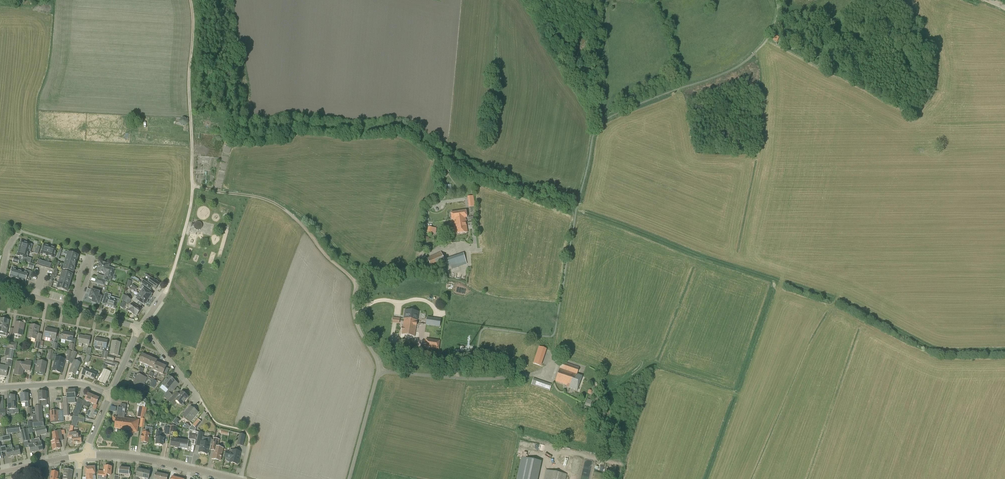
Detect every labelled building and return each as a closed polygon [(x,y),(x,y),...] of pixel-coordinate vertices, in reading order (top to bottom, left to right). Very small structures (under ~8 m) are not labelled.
[(443,176),(449,172),(446,168),(440,171),(443,176)] [(460,224),(466,223),(465,218),(467,218),(466,216),(466,211),(451,213),(451,214),(450,214),(450,218),(451,218),(451,219),(459,218),(460,224)] [(467,232),(466,223),(460,224),(459,218),(451,219),(453,219),(455,233),(466,232),(467,232)] [(198,230),(199,230),(200,230),(201,229),(202,227),(202,226),(202,225),(201,224),(201,223),(199,222),(198,222),(197,222),(196,222),(195,223),(194,224),(194,225),(194,226),(194,227),(194,228),(195,229),(197,230),(198,230)] [(19,249),(29,252),(30,252),(33,245),(21,242),(19,249)] [(41,254),(47,256),(50,247),(44,245),(41,254)] [(57,249),(50,247),(47,256),(54,258),(57,249)] [(27,259),(29,252),(19,249),(17,256),(27,259)] [(66,258),(77,261),(78,256),(65,251),(64,254),(67,255),(66,258)] [(431,269),(445,263),(441,252),(427,258),(431,269)] [(448,268),(451,267),(458,265),(455,256),(446,259),(448,268)] [(75,267),(77,261),(66,258),(67,259),(65,264),(75,267)] [(111,281),(114,269),(109,267),(110,265),(100,262),(97,271),(105,274),(104,279),(111,281)] [(75,267),(65,264),(63,270),(73,273),(75,267)] [(18,280),(20,271),(15,270),(16,268),(12,267),(12,269),(13,269),(11,273),(10,276),(10,277),(11,277),(11,278),(13,279),(14,278),(15,279),(18,280)] [(20,271),(18,280),(20,281),(21,280),(22,281),(25,282),(26,282),(27,276),(30,277),(32,272),(26,270),(25,273),(20,271)] [(61,277),(71,280),(73,275),(63,272),(61,277)] [(61,277),(59,283),(69,286),(71,280),(61,277)] [(104,286),(106,281),(97,278),(95,283),(104,286)] [(154,279),(153,280),(151,279),(149,281),(145,278),(141,284),(143,284),(146,287),(148,284),(156,289),(160,284),(158,283),(159,282),(157,281),(155,280),(154,279)] [(69,286),(59,283),(59,284),(58,283),(56,288),(58,288),(58,289),(67,292),(69,286)] [(148,288),(146,287),(143,284),(139,289),(142,291),(140,294),(148,300),(149,299),(150,299),(152,297),(151,296),(152,294),(146,290),(148,288)] [(99,304),(101,299),(98,298),(100,292),(92,290),(89,298),(93,299),(92,302),(99,304)] [(116,309),(118,302),(114,300),(114,298),(111,297),(111,295),(106,293),(103,300),(106,301),(105,306),(116,309)] [(130,299),(125,295),(124,295),(123,294),(121,300),(128,305),(132,300),(130,299)] [(148,301),(148,300),(140,294),(138,297),(135,295),(132,300),(137,304),(139,301),(145,305),(146,304),(148,302),(148,301)] [(137,315),(141,309),(133,304),(128,311),(134,315),(134,314),(136,316),(137,315)] [(415,325),(416,318),(406,317),(405,324),(415,325)] [(9,321),(0,319),(0,336),(6,337),(7,334),(9,321)] [(6,348),(16,349),(17,344),(12,343),(14,334),(23,336),(25,324),(16,322),(14,329),(10,328),(6,348)] [(416,339),(418,326),(415,325),(405,324),(403,337),(416,339)] [(39,350),(42,334),(38,334),(40,327),(31,325),(28,338),(36,340),(35,349),(39,350)] [(58,340),(58,337),(56,337),(58,330),(46,328),(44,337),(55,339),(54,343),(53,343),(52,349),(57,350),(59,340),(58,340)] [(72,342),(74,334),(63,332),(61,339),(72,342)] [(78,343),(79,343),(78,346),(82,347),(82,344),(89,345),(91,337),(86,336),(80,335),(80,336),(78,335),(77,339),(79,340),(78,343)] [(440,340),(427,338),(427,339),(425,338),(425,344),(423,344),(423,348),(429,349),(429,348),(439,350),(440,340)] [(102,340),(96,339),(94,346),(95,346),(94,347),(96,349),(98,350),(99,348),(106,349),(108,340),(102,339),(102,340)] [(118,356),(121,343),(112,341),(111,345),(112,346),(110,354),(118,356)] [(436,361),(437,353),(427,352),(427,356),(424,355),(423,359),(436,361)] [(534,360),(542,362),(544,355),(536,353),(534,360)] [(57,355),(53,354),(52,359),(55,360),(52,371),(61,373),(65,360),(56,357),(57,355)] [(144,364),(147,356),(142,354),(139,362),(144,364)] [(14,355),(10,355),(8,355),(8,356),(7,355),(6,359),(8,359),(7,364),(6,364),(5,366),(0,365),(0,376),(6,377),(8,367),(11,367),(14,355)] [(149,366),(152,358),(147,356),(144,364),(149,366)] [(156,362),(157,362),(158,361),(152,358),(149,366),(154,368),(156,362)] [(30,371),(32,362),(25,360),(25,363),(16,362),(14,375),(23,376),(24,370),(30,371)] [(76,375),(81,363),(74,360),(72,365),(73,365),(69,373),(76,375)] [(43,375),(43,374),(45,374),(47,363),(38,361),(36,373),(38,373),(38,374),(38,375),(42,375),(43,375)] [(162,364),(157,362),(156,362),(154,368),(153,370),(158,373),(162,364)] [(577,391),(582,376),(577,374),(579,368),(562,362),(559,369),(555,381),(570,386),(569,388),(577,391)] [(162,364),(158,373),(163,375),(162,376),(164,377),(166,374),(167,374),(169,369),(166,368),(167,367),(162,364)] [(94,379),(97,373),(85,368),(82,375),(90,378),(94,379)] [(107,381),(111,372),(104,370),(99,381),(105,384),(107,381)] [(134,380),(144,384),(147,378),(137,374),(137,375),(134,374),(133,377),(135,378),(134,380)] [(171,393),(171,392),(174,389),(171,387),(176,382),(169,376),(162,385),(168,390),(163,397),(168,401),(172,395),(170,393),(171,392),(171,393)] [(549,391),(552,384),(533,378),(531,385),(549,391)] [(142,391),(144,384),(134,380),(133,381),(132,381),(130,384),(132,384),(131,386),(142,391)] [(142,391),(131,386),(130,385),(128,388),(130,389),(129,393),(139,397),(142,391)] [(63,416),(64,416),(69,416),(68,399),(76,398),(75,390),(66,391),(67,397),(63,397),(63,410),(63,416)] [(181,405),(188,397),(181,391),(176,398),(173,395),(168,401),(174,406),(177,402),(181,405)] [(42,406),(47,405),(46,392),(39,393),(39,394),(38,394),(38,405),(39,405),(39,407),(35,407),(35,415),(33,415),(33,420),(33,427),(36,427),(43,427),(43,425),(44,425),(43,419),(42,406)] [(93,396),(88,393),(85,400),(84,399),(82,403),(85,405),(87,401),(90,403),(93,396)] [(7,396),(8,405),(8,410),(14,409),(14,413),(19,413),(18,404),(16,404),(15,396),(15,395),(11,395),(11,396),(7,396)] [(98,405),(96,405),(99,398),(93,396),(90,403),(94,404),(93,408),(96,410),(98,405)] [(78,416),(81,406),(76,404),(73,414),(74,414),(73,415),(77,416),(77,415),(78,416)] [(140,406),(140,407),(138,418),(143,418),(143,419),(141,419),(140,427),(144,428),(145,419),(147,408),(140,406)] [(198,413),(190,406),(188,410),(187,409),(182,416),(190,422),(198,413)] [(113,416),(112,421),(116,421),(115,429),(123,430),(130,430),(130,433),(131,433),(133,434),(134,431),(137,431),(139,420),(124,418),(125,409),(118,408),(117,414),(116,417),(113,416)] [(64,421),(64,416),(63,416),(63,410),(50,411),(51,422),(59,422),(64,421)] [(196,429),(201,422),(198,419),(192,426),(196,429)] [(47,434),(46,427),(38,428),(33,429),(33,430),(35,429),(36,436),(47,434)] [(23,443),(30,441),(28,429),(20,430),(23,443)] [(52,450),(61,448),(59,436),(62,435),(61,429),(57,430),(57,431),(52,432),(53,441),(51,441),(52,450)] [(149,434),(150,430),(143,429),(143,433),(142,433),(142,435),(141,439),(142,439),(141,442),(142,442),(142,443),(143,444),(146,445),(147,444),(147,443),(148,443),(149,434)] [(77,434),(77,431),(69,432),(68,438),(72,438),(73,444),(82,443),(81,436),(79,436),(79,433),(77,434)] [(163,446),(164,438),(163,438),(163,437),(161,436),(161,432),(157,431),(155,439),(156,439),(155,444),(163,446)] [(243,446),(246,435),(239,433),(236,445),(243,446)] [(212,445),(214,438),(213,440),(212,440),(212,438),(207,437),(206,442),(201,441),(198,452),(207,454),(210,445),(212,445)] [(34,439),(37,452),(43,450),(41,441),(40,441),(39,438),(34,439)] [(216,446),(214,451),(213,459),(220,461),(223,449),(218,448),(220,440),(214,438),(212,445),(216,446)] [(31,453),(37,452),(34,439),(31,440),(32,443),(29,444),(31,453)] [(175,439),(172,439),(171,447),(179,448),(180,444),(180,440),(175,439)] [(191,450),(192,442),(180,440),(180,444),(179,448),(191,450)] [(15,457),(13,449),(11,450),(10,448),(6,449),(8,458),(15,457)] [(232,450),(230,450),(229,452),(226,451),(225,458),(225,459),(226,461),(227,462),(229,462),(238,464),(241,452),(232,450)] [(521,461),(517,478),(536,478),(539,465),(521,461)] [(112,467),(105,466),(104,472),(99,471),(98,478),(106,478),(106,475),(111,475),(112,467)] [(90,474),(95,474),(95,467),(85,467),(86,475),(86,478),(91,478),(90,474)] [(121,475),(125,475),(124,476),(130,477),(131,472),(129,472),(129,468),(120,467),(119,477),(121,477),(121,475)] [(144,470),(138,469),(135,478),(139,478),(140,478),(142,478),(144,470)] [(73,471),(65,470),(63,478),(71,478),(73,471)] [(142,478),(149,478),(150,472),(144,470),(142,478)] [(567,474),(546,470),(544,478),(566,478),(567,474)]
